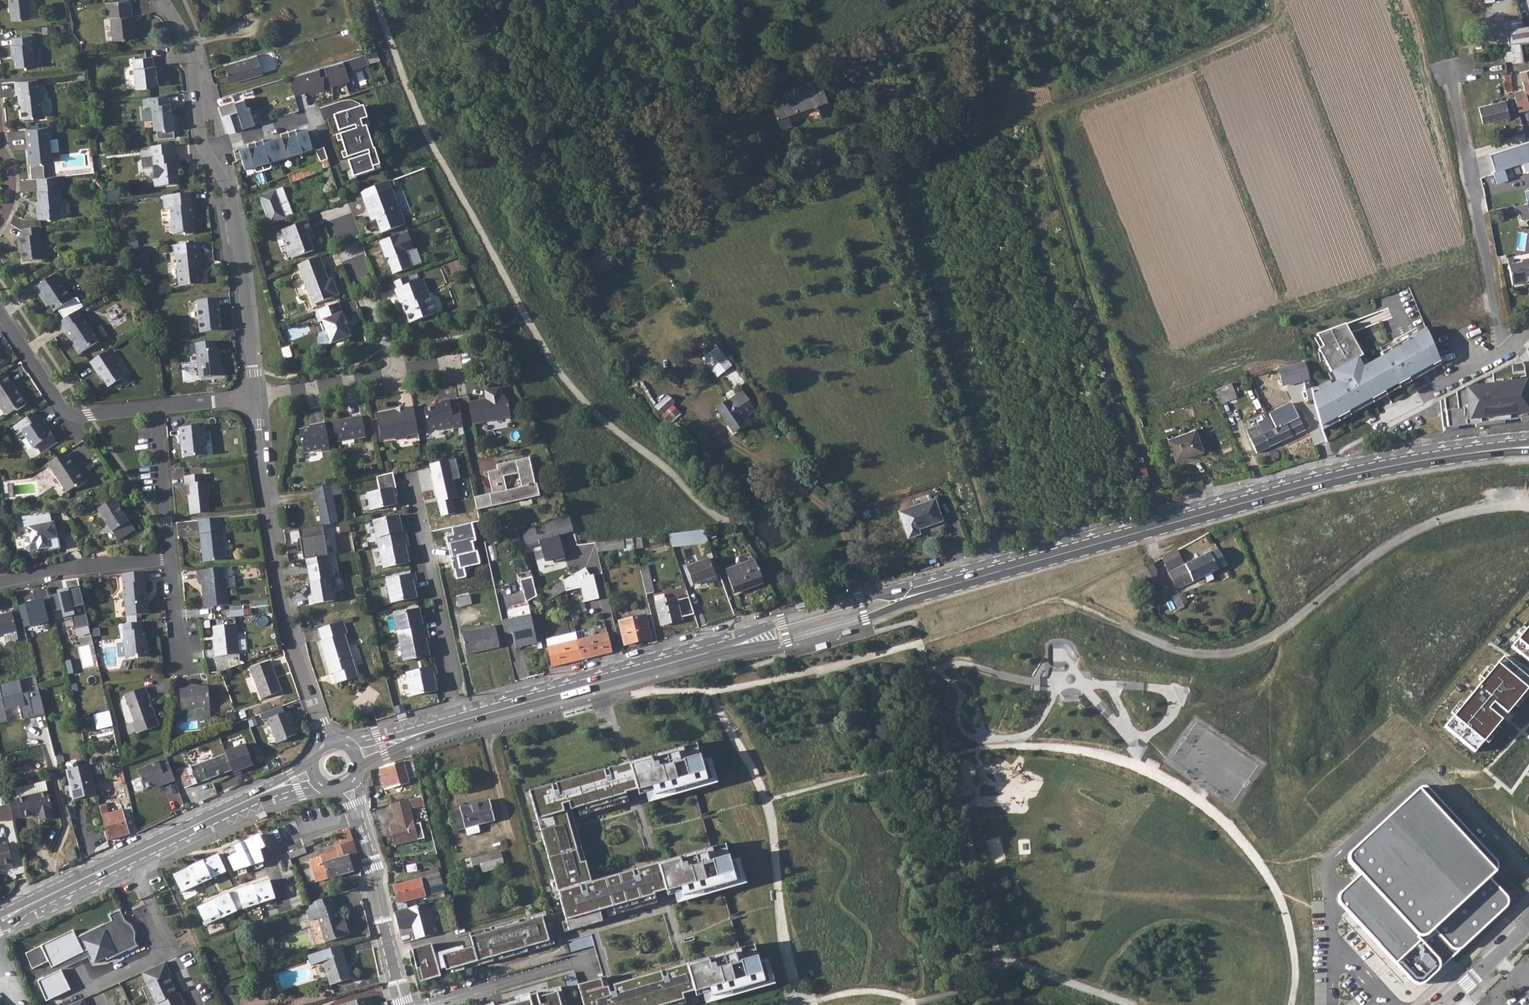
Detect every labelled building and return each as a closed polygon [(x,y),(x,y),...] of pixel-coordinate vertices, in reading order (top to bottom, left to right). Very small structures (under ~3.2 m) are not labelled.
[(8,5),(10,5),(12,20),(29,18),(28,3),(29,1),(29,0),(8,0),(8,5)] [(108,9),(109,19),(112,18),(114,39),(135,37),(133,24),(135,24),(134,16),(132,16),(131,7),(130,0),(123,0),(116,1),(116,8),(108,9)] [(107,2),(108,9),(116,8),(116,1),(107,2)] [(1521,20),(1505,23),(1506,30),(1523,27),(1521,20)] [(1506,31),(1508,44),(1509,50),(1510,51),(1521,50),(1520,42),(1528,41),(1528,27),(1523,28),(1523,27),(1506,30),(1506,31)] [(10,45),(11,54),(14,54),(14,59),(14,67),(24,66),(25,69),(35,68),(33,43),(36,43),(35,35),(12,38),(13,45),(10,45)] [(291,65),(304,60),(300,50),(287,55),(291,65)] [(1509,50),(1503,50),(1504,61),(1510,60),(1511,62),(1522,61),(1521,50),(1510,51),(1509,50)] [(256,54),(223,64),(229,83),(262,73),(256,54)] [(289,77),(294,95),(308,91),(309,94),(318,91),(325,89),(327,93),(329,92),(330,94),(332,94),(332,100),(349,95),(345,80),(346,72),(346,71),(369,64),(366,54),(289,77)] [(152,56),(131,58),(135,87),(157,85),(155,65),(153,65),(152,56)] [(1518,111),(1528,108),(1528,103),(1528,70),(1519,72),(1524,89),(1512,91),(1514,95),(1518,111)] [(1510,74),(1502,75),(1504,92),(1512,91),(1510,74)] [(820,79),(781,93),(788,114),(815,105),(820,118),(833,113),(830,106),(829,106),(820,79)] [(37,80),(14,82),(15,95),(17,95),(18,105),(20,104),(21,119),(24,121),(32,121),(34,117),(41,117),(40,101),(42,98),(42,92),(38,92),(37,80)] [(781,93),(769,97),(780,129),(792,125),(788,114),(781,93)] [(167,94),(147,97),(148,105),(151,105),(154,129),(156,129),(157,138),(174,136),(173,129),(175,129),(174,118),(172,118),(170,102),(168,102),(167,94)] [(243,98),(219,106),(227,133),(245,127),(245,126),(254,123),(249,107),(246,107),(243,98)] [(1504,100),(1478,107),(1482,123),(1493,121),(1494,124),(1507,121),(1506,117),(1509,117),(1504,100)] [(363,106),(334,116),(354,177),(381,169),(376,152),(375,153),(366,127),(369,126),(363,106)] [(48,127),(25,129),(27,149),(30,149),(30,152),(28,157),(28,164),(29,164),(30,174),(37,174),(37,177),(44,177),(42,163),(51,162),(48,127)] [(295,130),(287,133),(294,156),(302,154),(302,153),(312,150),(310,145),(306,132),(296,135),(295,130)] [(276,141),(272,142),(278,161),(294,156),(287,133),(280,135),(281,139),(276,141)] [(262,140),(254,143),(263,172),(271,169),(272,167),(270,163),(278,161),(272,142),(268,143),(263,145),(262,140)] [(1489,153),(1495,171),(1493,171),(1497,184),(1508,180),(1504,168),(1522,162),(1528,160),(1528,141),(1489,153)] [(263,172),(254,143),(246,145),(248,149),(238,152),(244,171),(254,168),(255,172),(257,173),(263,172)] [(171,144),(150,146),(151,157),(155,157),(155,166),(152,166),(154,178),(157,178),(158,186),(179,184),(177,172),(174,172),(174,164),(176,164),(175,155),(172,155),(171,144)] [(315,151),(320,163),(327,160),(323,148),(315,151)] [(320,163),(288,175),(291,182),(323,170),(329,190),(336,188),(329,164),(327,160),(320,163)] [(37,209),(36,209),(37,218),(47,217),(50,219),(60,218),(59,205),(63,205),(61,188),(57,189),(56,176),(44,177),(37,177),(38,190),(37,191),(38,201),(39,207),(37,209)] [(363,199),(390,189),(388,182),(361,192),(363,199)] [(281,188),(259,197),(270,224),(292,215),(281,188)] [(376,219),(381,233),(405,224),(391,189),(390,189),(363,199),(366,208),(369,207),(370,211),(369,211),(368,213),(371,219),(372,220),(376,219)] [(190,192),(170,194),(171,207),(170,207),(172,222),(170,224),(171,231),(173,233),(184,232),(186,233),(194,232),(192,214),(194,214),(193,205),(191,205),(190,192)] [(170,207),(171,207),(170,194),(163,195),(164,208),(170,207)] [(1520,204),(1521,210),(1523,218),(1528,217),(1528,202),(1520,204)] [(307,221),(282,230),(287,244),(285,248),(288,255),(292,257),(292,258),(313,250),(309,240),(307,234),(310,233),(311,232),(307,221)] [(16,238),(17,247),(21,246),(21,252),(22,261),(41,259),(38,228),(20,229),(22,237),(16,238)] [(407,231),(379,242),(385,258),(389,256),(390,260),(388,261),(393,274),(412,267),(407,252),(414,249),(407,231)] [(121,242),(123,250),(137,249),(136,240),(121,242)] [(200,260),(201,260),(200,242),(170,245),(171,255),(176,255),(179,285),(202,283),(200,270),(201,269),(200,260)] [(319,256),(298,264),(313,304),(334,296),(334,295),(337,294),(332,279),(328,280),(326,281),(325,278),(327,277),(319,256)] [(1508,264),(1512,284),(1528,281),(1528,257),(1523,258),(1521,262),(1508,264)] [(34,287),(43,301),(46,299),(50,304),(54,311),(57,309),(64,319),(78,310),(83,307),(77,298),(72,299),(55,274),(34,287)] [(396,289),(410,283),(407,276),(393,282),(396,289)] [(396,289),(395,289),(401,307),(404,306),(410,322),(435,312),(423,279),(410,283),(396,289)] [(218,298),(197,301),(201,333),(221,331),(221,323),(218,320),(218,316),(219,315),(218,298)] [(351,336),(338,302),(318,310),(314,311),(318,322),(322,320),(326,330),(319,333),(318,343),(322,347),(351,336)] [(64,319),(57,324),(64,333),(65,333),(69,339),(71,339),(73,343),(73,346),(78,353),(81,353),(99,341),(78,310),(64,319)] [(1441,362),(1426,325),(1366,358),(1345,321),(1317,332),(1323,344),(1318,347),(1334,376),(1311,389),(1314,399),(1322,428),(1441,362)] [(215,341),(196,343),(199,378),(221,376),(219,349),(215,349),(215,341)] [(702,358),(717,377),(727,370),(731,366),(716,347),(702,358)] [(288,348),(281,350),(283,359),(290,357),(288,348)] [(105,352),(89,362),(99,376),(100,375),(108,387),(123,378),(105,352)] [(1311,389),(1303,362),(1278,369),(1282,385),(1303,380),(1307,401),(1314,399),(1311,389)] [(1440,400),(1443,428),(1528,420),(1528,380),(1526,380),(1525,366),(1522,362),(1513,362),(1492,373),(1493,384),(1465,386),(1440,400)] [(0,375),(0,401),(1,403),(0,406),(0,407),(5,414),(9,414),(15,410),(18,410),(26,405),(16,390),(18,389),(13,382),(12,383),(5,372),(0,375)] [(1231,382),(1215,388),(1220,402),(1237,395),(1231,382)] [(486,399),(468,402),(472,423),(510,416),(507,401),(504,396),(501,396),(499,388),(485,391),(486,399)] [(742,392),(716,409),(732,433),(744,425),(741,420),(755,410),(742,392)] [(666,395),(654,407),(662,415),(672,405),(674,403),(666,395)] [(435,407),(424,409),(424,411),(422,414),(423,419),(426,422),(428,431),(453,426),(454,428),(463,427),(458,404),(450,406),(449,400),(440,401),(441,403),(441,405),(435,407)] [(1291,402),(1268,413),(1275,427),(1282,440),(1309,427),(1300,410),(1296,412),(1291,402)] [(376,413),(381,440),(394,437),(397,439),(405,438),(407,435),(418,433),(413,406),(404,408),(404,410),(396,411),(396,409),(376,413)] [(35,412),(20,422),(11,428),(16,435),(22,431),(32,448),(36,445),(41,452),(57,442),(52,434),(49,435),(44,428),(47,426),(41,417),(40,419),(35,412)] [(1282,440),(1275,427),(1273,429),(1265,412),(1255,418),(1258,424),(1245,430),(1256,453),(1282,440)] [(349,439),(365,436),(361,416),(332,421),(336,442),(344,440),(344,438),(349,437),(349,439)] [(329,450),(325,423),(316,424),(317,427),(310,428),(299,430),(303,452),(321,449),(321,451),(329,450)] [(206,426),(179,429),(181,445),(183,445),(185,458),(205,456),(203,434),(207,434),(206,426)] [(1196,428),(1168,438),(1176,459),(1203,449),(1196,428)] [(64,452),(55,458),(60,464),(69,458),(64,452)] [(428,463),(441,516),(454,512),(451,497),(457,496),(453,480),(462,478),(456,456),(428,463)] [(489,494),(492,506),(502,504),(502,502),(537,494),(529,457),(497,464),(498,469),(488,471),(491,486),(497,484),(498,492),(489,494)] [(55,458),(47,464),(65,491),(72,487),(76,487),(86,481),(78,469),(77,469),(69,458),(60,464),(55,458)] [(367,494),(371,510),(396,505),(394,496),(393,491),(396,490),(392,473),(380,476),(376,477),(379,491),(367,494)] [(189,503),(191,515),(209,513),(207,496),(209,496),(208,482),(205,482),(205,474),(184,476),(185,485),(189,485),(191,502),(189,503)] [(342,484),(314,487),(321,525),(322,525),(337,522),(332,497),(343,494),(342,484)] [(492,506),(489,494),(474,497),(477,509),(492,506)] [(114,497),(97,508),(118,539),(134,528),(129,520),(127,520),(117,506),(119,505),(114,497)] [(934,500),(899,512),(908,537),(919,533),(917,529),(941,520),(934,500)] [(50,513),(20,516),(22,527),(27,526),(28,535),(26,536),(23,541),(24,548),(29,551),(37,549),(37,547),(43,546),(44,548),(49,547),(50,550),(61,548),(55,521),(52,521),(50,513)] [(373,521),(383,568),(408,563),(407,554),(405,549),(409,548),(405,529),(401,530),(400,524),(398,516),(373,521)] [(199,521),(200,528),(204,563),(225,561),(222,526),(225,526),(224,518),(199,521)] [(556,520),(543,524),(545,531),(558,526),(556,520)] [(448,537),(456,579),(467,576),(465,567),(481,564),(479,550),(474,551),(472,541),(475,540),(472,523),(453,527),(455,536),(448,537)] [(299,529),(304,560),(328,556),(322,525),(321,525),(299,529)] [(703,530),(668,534),(672,547),(708,543),(703,530)] [(638,538),(632,539),(634,548),(642,547),(640,542),(639,543),(638,538)] [(632,539),(594,543),(596,551),(623,548),(623,552),(635,550),(634,548),(632,539)] [(1175,549),(1162,557),(1169,573),(1184,566),(1175,549)] [(1217,550),(1184,566),(1192,582),(1204,577),(1211,573),(1227,566),(1217,550)] [(328,556),(304,560),(312,604),(335,600),(328,556)] [(708,558),(685,567),(692,585),(715,576),(708,558)] [(753,560),(726,570),(734,593),(748,588),(747,585),(761,580),(753,560)] [(1184,566),(1169,573),(1178,589),(1192,582),(1184,566)] [(224,568),(197,571),(197,580),(201,580),(202,586),(206,588),(206,592),(203,595),(205,608),(228,606),(226,588),(228,586),(228,581),(225,579),(224,568)] [(544,602),(589,575),(585,568),(540,594),(544,602)] [(648,569),(640,570),(645,594),(653,591),(648,569)] [(146,572),(121,574),(122,591),(120,594),(121,599),(124,602),(126,617),(149,614),(148,605),(145,603),(145,598),(147,595),(145,583),(147,583),(146,572)] [(386,579),(391,603),(416,597),(414,589),(413,583),(416,583),(414,573),(386,579)] [(1211,573),(1204,577),(1207,583),(1214,579),(1211,573)] [(525,602),(536,596),(532,577),(519,579),(525,602)] [(35,600),(18,604),(23,625),(46,620),(42,603),(50,601),(47,586),(33,589),(35,600)] [(90,635),(78,588),(69,590),(68,587),(57,590),(65,619),(72,618),(77,638),(90,635)] [(1151,588),(1144,591),(1151,603),(1158,599),(1151,588)] [(470,594),(456,597),(458,607),(472,604),(470,594)] [(681,616),(693,613),(688,596),(676,599),(675,596),(665,599),(663,594),(654,596),(661,625),(681,620),(681,616)] [(1170,602),(1175,610),(1178,609),(1183,606),(1178,595),(1173,598),(1174,600),(1170,602)] [(1183,606),(1178,609),(1182,616),(1187,614),(1183,606)] [(393,614),(403,661),(429,655),(427,647),(426,641),(429,641),(425,622),(422,622),(420,617),(419,608),(393,614)] [(16,631),(12,612),(0,615),(0,635),(16,631)] [(531,615),(509,620),(512,633),(515,647),(537,643),(531,615)] [(645,615),(618,622),(624,644),(650,638),(645,615)] [(509,620),(501,621),(504,635),(512,633),(509,620)] [(141,622),(118,625),(119,633),(122,633),(125,658),(135,657),(137,659),(148,657),(148,649),(145,646),(144,640),(143,630),(141,630),(141,622)] [(343,622),(317,630),(321,641),(318,642),(329,675),(332,674),(335,683),(357,677),(344,634),(347,633),(343,622)] [(215,640),(213,640),(215,656),(239,654),(236,624),(214,627),(215,640)] [(495,624),(461,632),(466,654),(500,647),(495,624)] [(1510,645),(1528,662),(1528,624),(1510,645)] [(575,632),(546,639),(548,646),(577,639),(575,632)] [(607,632),(577,639),(582,659),(612,652),(607,632)] [(577,639),(548,646),(547,647),(552,666),(582,659),(577,639)] [(82,653),(85,667),(94,665),(91,651),(82,653)] [(1505,657),(1444,726),(1474,752),(1528,690),(1528,678),(1505,657)] [(271,661),(250,669),(262,699),(282,691),(271,661)] [(406,672),(411,695),(436,690),(434,682),(433,676),(437,675),(434,666),(406,672)] [(44,714),(35,676),(0,684),(0,723),(7,721),(7,710),(19,707),(22,719),(44,714)] [(186,690),(179,691),(181,710),(209,706),(207,688),(195,689),(194,687),(186,688),(186,690)] [(144,688),(124,696),(133,722),(132,724),(135,732),(138,734),(159,726),(152,708),(150,708),(148,704),(150,702),(144,688)] [(263,722),(267,720),(277,745),(287,741),(287,739),(296,735),(293,725),(295,724),(290,712),(285,714),(282,707),(261,715),(263,722)] [(228,750),(245,743),(243,737),(225,744),(228,750)] [(697,744),(683,748),(684,752),(698,748),(697,744)] [(192,767),(179,772),(185,788),(236,768),(238,775),(246,772),(247,771),(251,769),(252,768),(252,767),(245,747),(192,767)] [(683,748),(630,763),(638,790),(639,795),(653,791),(654,794),(691,783),(712,777),(707,762),(702,763),(698,748),(684,752),(683,748)] [(193,764),(209,760),(207,752),(191,757),(193,764)] [(177,773),(179,772),(192,767),(187,753),(171,759),(177,773)] [(58,768),(56,758),(46,761),(49,771),(58,768)] [(96,791),(90,765),(79,767),(77,761),(67,763),(69,770),(67,770),(74,800),(97,795),(96,791)] [(175,780),(168,762),(160,765),(158,761),(147,764),(147,766),(137,769),(144,789),(157,784),(157,786),(175,780)] [(403,763),(379,769),(384,788),(408,782),(403,763)] [(627,764),(623,765),(631,792),(634,791),(638,790),(630,763),(627,764)] [(548,858),(575,850),(564,813),(584,807),(585,811),(627,799),(625,793),(631,792),(623,765),(529,791),(548,858)] [(1493,782),(1484,792),(1495,802),(1498,798),(1503,802),(1499,806),(1528,832),(1528,813),(1493,782)] [(10,798),(11,802),(11,804),(14,819),(22,817),(22,818),(39,813),(41,821),(53,818),(51,811),(53,810),(46,783),(16,791),(17,796),(10,798)] [(111,786),(98,790),(100,795),(112,792),(111,786)] [(1419,787),(1346,853),(1344,858),(1344,862),(1356,878),(1338,895),(1336,901),(1339,907),(1408,982),(1418,986),(1427,981),(1505,908),(1508,903),(1507,898),(1489,878),(1498,870),(1499,865),(1497,860),(1429,789),(1424,786),(1419,787)] [(409,798),(391,803),(395,817),(397,816),(398,821),(396,821),(389,823),(395,844),(425,836),(421,820),(415,822),(409,798)] [(119,801),(109,803),(110,811),(121,809),(119,801)] [(457,830),(465,828),(477,825),(494,820),(489,801),(460,808),(460,809),(452,812),(457,830)] [(14,819),(11,804),(0,807),(0,822),(14,819)] [(106,804),(99,806),(108,841),(130,834),(123,810),(109,814),(106,804)] [(477,825),(465,828),(467,836),(479,833),(477,825)] [(338,831),(338,833),(341,843),(334,845),(336,851),(319,856),(316,857),(314,859),(308,861),(315,882),(361,868),(350,828),(342,830),(338,831)] [(227,858),(234,872),(264,862),(260,851),(266,848),(260,836),(227,851),(230,856),(227,858)] [(0,844),(0,865),(2,864),(3,868),(13,866),(8,843),(0,844)] [(712,848),(713,852),(727,849),(725,844),(712,848)] [(74,848),(64,852),(69,864),(78,859),(74,848)] [(712,848),(658,863),(666,890),(668,896),(682,892),(682,894),(720,883),(735,879),(731,863),(727,849),(713,852),(712,848)] [(307,849),(291,851),(293,865),(308,863),(307,849)] [(569,931),(592,925),(587,909),(591,908),(594,917),(601,915),(600,911),(606,909),(613,907),(614,911),(656,899),(654,894),(660,892),(652,865),(592,882),(586,862),(579,864),(575,850),(548,858),(569,931)] [(487,854),(465,860),(469,875),(491,869),(487,854)] [(218,855),(203,861),(211,880),(226,873),(218,855)] [(437,858),(425,861),(427,867),(439,864),(437,858)] [(174,874),(183,893),(212,880),(211,880),(203,861),(174,874)] [(731,863),(735,879),(740,878),(736,862),(731,863)] [(422,863),(411,866),(412,871),(424,869),(422,863)] [(652,865),(660,892),(663,891),(666,890),(658,863),(656,864),(652,865)] [(420,880),(394,887),(398,903),(443,891),(438,870),(419,875),(420,880)] [(275,900),(269,880),(229,894),(237,911),(275,900)] [(237,911),(229,894),(197,908),(206,927),(237,911)] [(333,897),(306,906),(311,922),(320,919),(327,943),(352,936),(348,924),(344,924),(338,905),(336,905),(333,897)] [(427,904),(394,913),(399,930),(411,927),(415,941),(435,936),(427,904)] [(603,921),(601,915),(594,917),(591,908),(587,909),(592,925),(603,921)] [(126,924),(119,910),(109,915),(112,920),(77,937),(74,932),(61,938),(41,948),(47,962),(73,949),(70,943),(77,939),(83,952),(87,950),(94,963),(105,958),(106,960),(137,946),(132,937),(135,932),(131,925),(126,924)] [(545,912),(469,933),(473,947),(479,966),(493,962),(492,958),(498,956),(499,960),(528,952),(526,948),(531,946),(532,951),(555,944),(545,912)] [(566,941),(569,952),(594,945),(591,934),(566,941)] [(420,969),(424,982),(441,976),(439,970),(435,958),(434,954),(432,944),(412,950),(417,969),(420,969)] [(741,948),(742,953),(756,949),(754,944),(741,948)] [(47,962),(41,948),(40,946),(25,953),(31,969),(47,962)] [(342,946),(310,956),(313,966),(324,962),(331,986),(352,980),(350,971),(348,970),(347,965),(342,946)] [(435,958),(439,970),(446,968),(442,956),(464,950),(463,946),(434,954),(435,958)] [(446,968),(447,975),(479,966),(473,947),(464,950),(442,956),(446,968)] [(741,948),(687,964),(695,991),(697,996),(711,992),(711,995),(764,979),(760,964),(756,949),(742,953),(741,948)] [(181,998),(179,999),(165,971),(167,970),(164,962),(141,973),(147,985),(141,988),(149,1004),(154,1004),(156,1004),(184,1004),(181,998)] [(760,964),(764,979),(769,978),(765,963),(760,964)] [(684,964),(681,965),(689,992),(692,992),(695,991),(687,964),(684,964)] [(584,1004),(666,1004),(684,1000),(683,994),(689,992),(681,965),(613,985),(615,992),(611,993),(604,995),(599,979),(578,985),(584,1004)] [(38,980),(48,1001),(72,989),(62,968),(38,980)] [(569,974),(572,986),(578,985),(575,972),(569,974)] [(604,977),(599,979),(604,995),(611,993),(606,977),(604,977)] [(560,987),(529,996),(530,1000),(511,1004),(566,1004),(560,987)] [(371,997),(347,1003),(347,1004),(374,1004),(371,997)]
